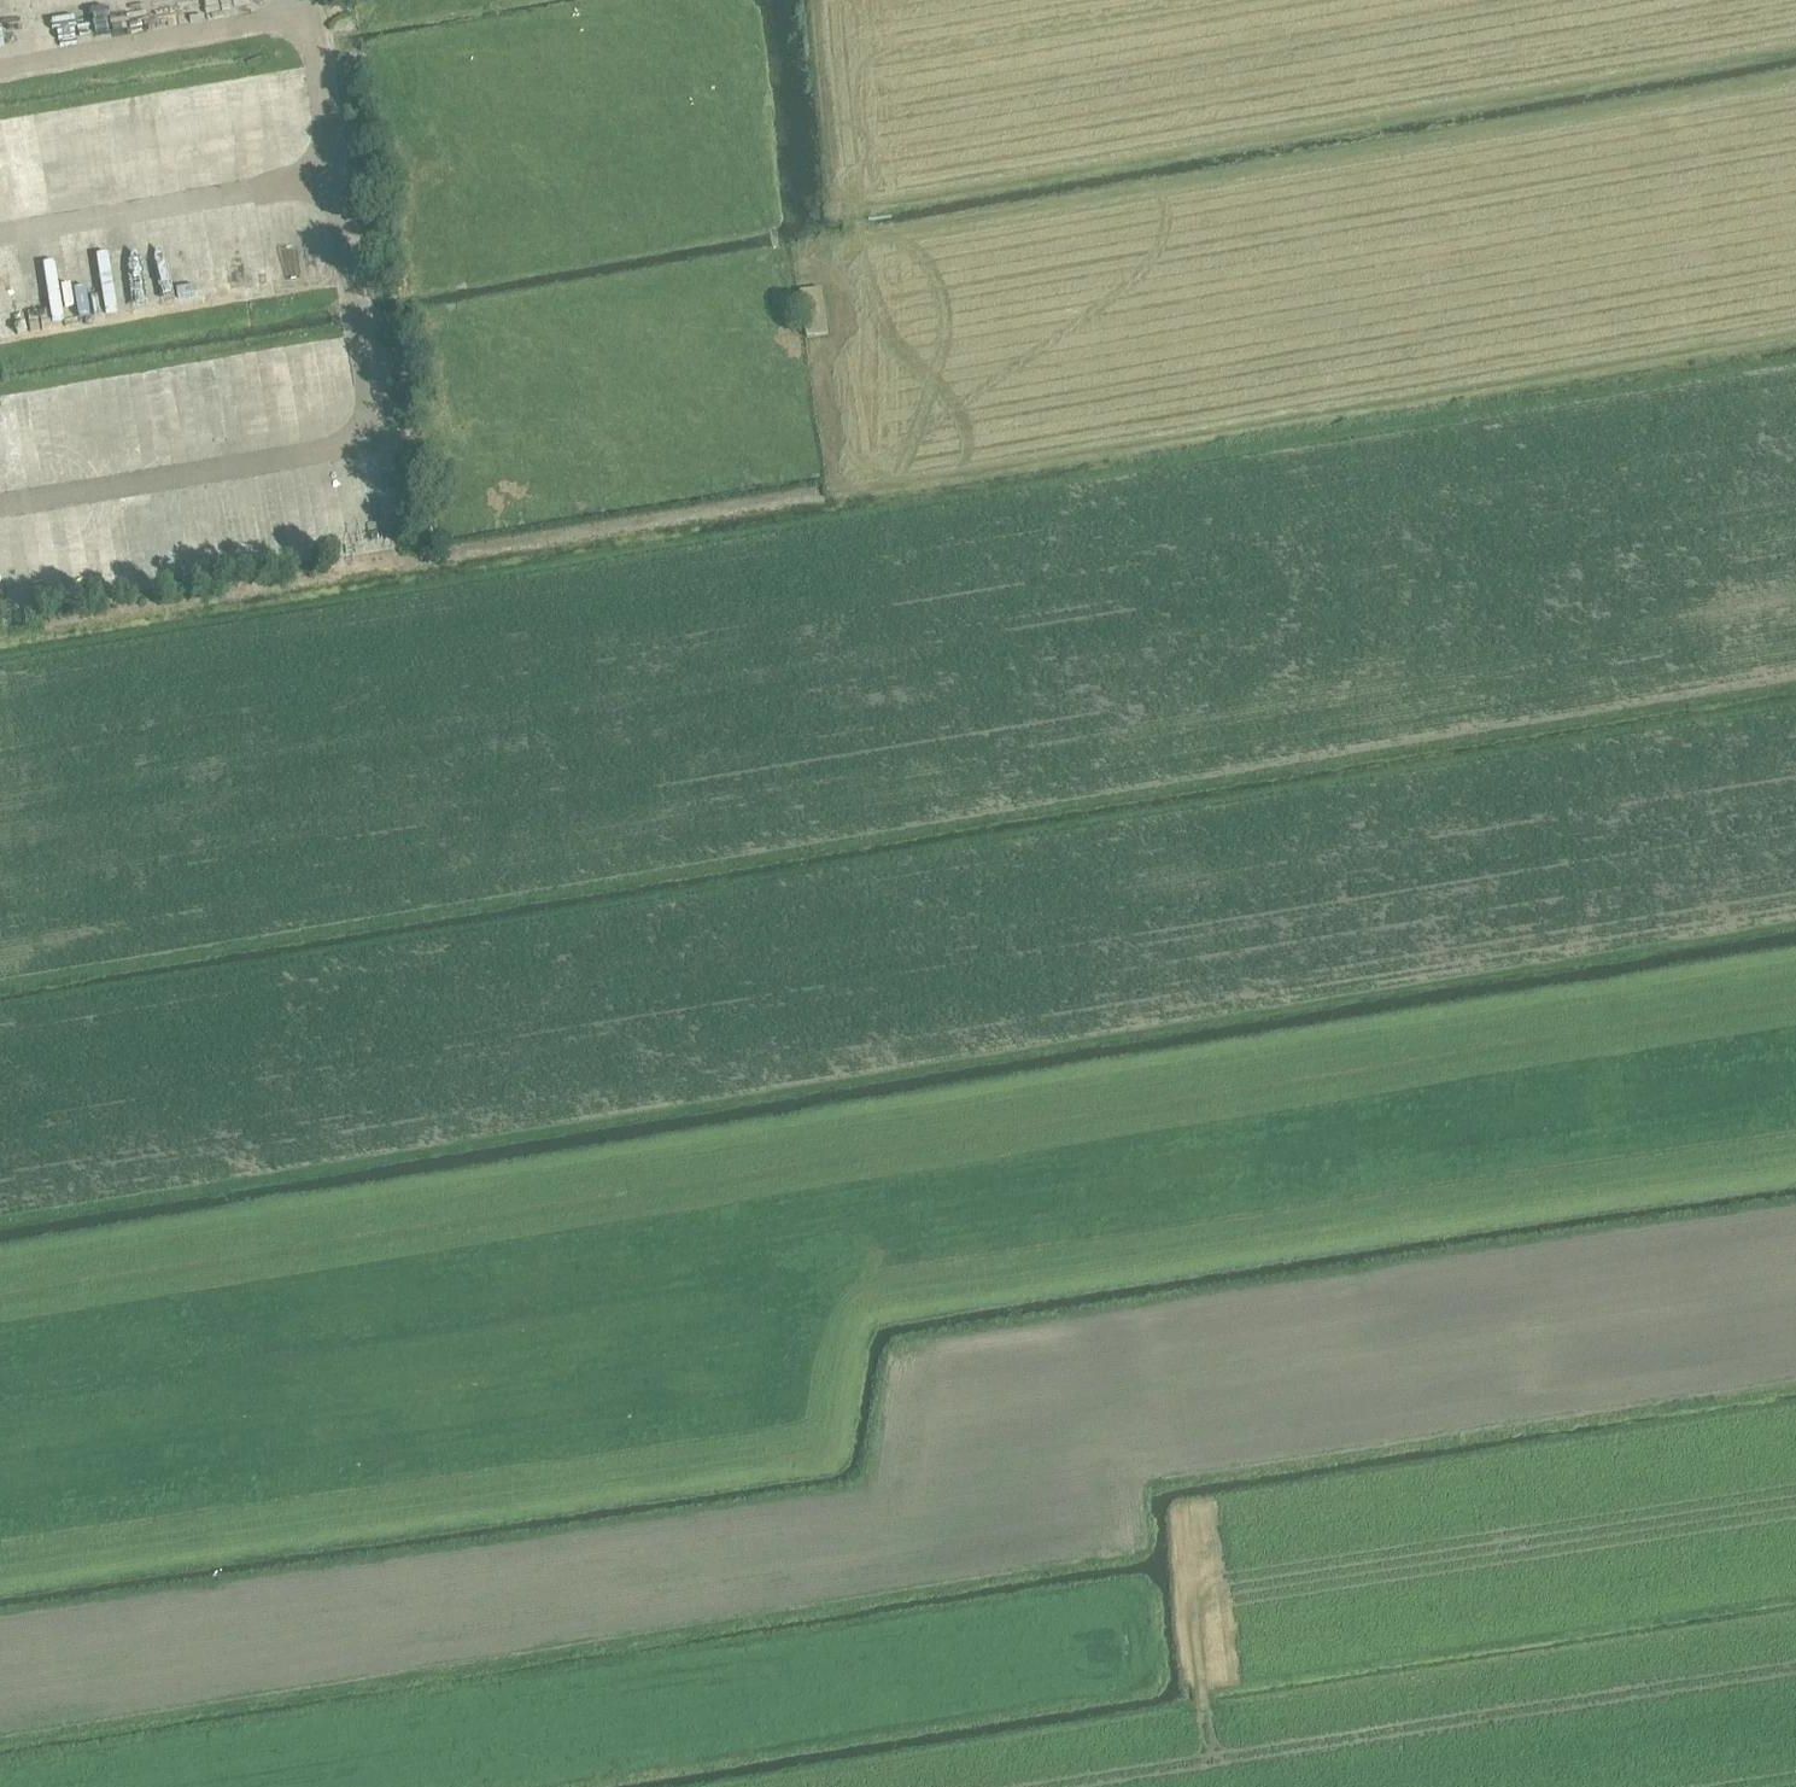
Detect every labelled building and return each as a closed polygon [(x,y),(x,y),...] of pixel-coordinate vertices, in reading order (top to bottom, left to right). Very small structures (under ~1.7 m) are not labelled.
[(792,287),(797,329),(827,326),(822,283),(792,287)]
